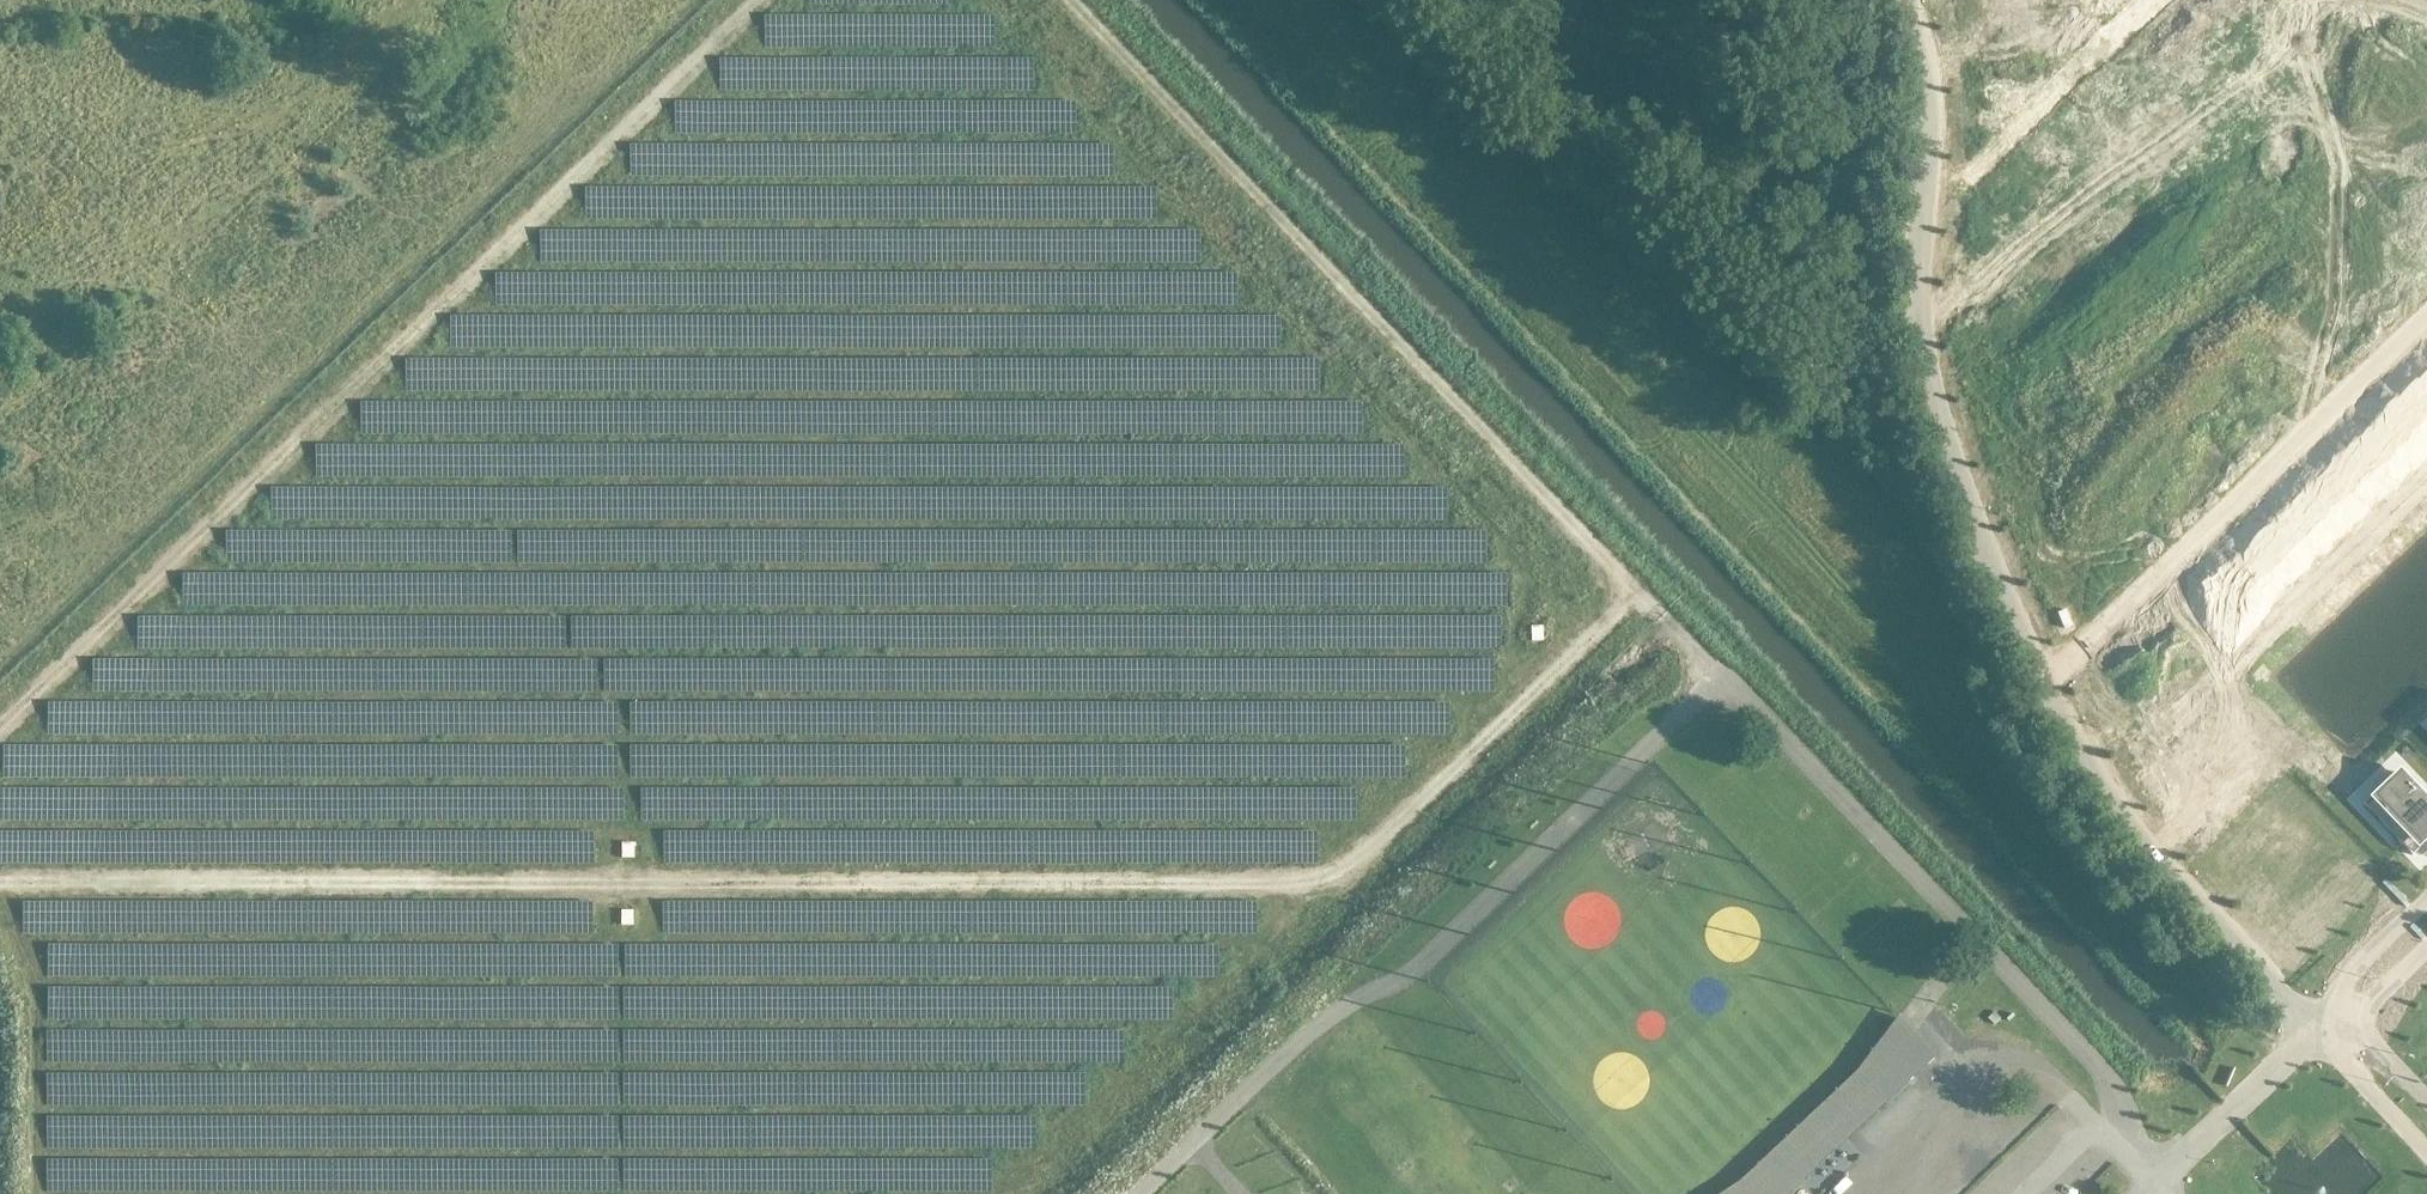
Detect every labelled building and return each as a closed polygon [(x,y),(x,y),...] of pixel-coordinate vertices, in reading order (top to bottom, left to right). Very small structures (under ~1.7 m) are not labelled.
[(2230,553),(2195,587),(2240,634),(2276,600),(2230,553)] [(2364,805),(2413,856),(2414,854),(2412,853),(2426,839),(2426,802),(2400,774),(2367,805),(2366,804),(2364,805)] [(2356,876),(2301,928),(2327,956),(2382,904),(2356,876)] [(1899,1015),(1861,1069),(1738,1185),(1723,1193),(1790,1193),(1939,1053),(1899,1015)]
